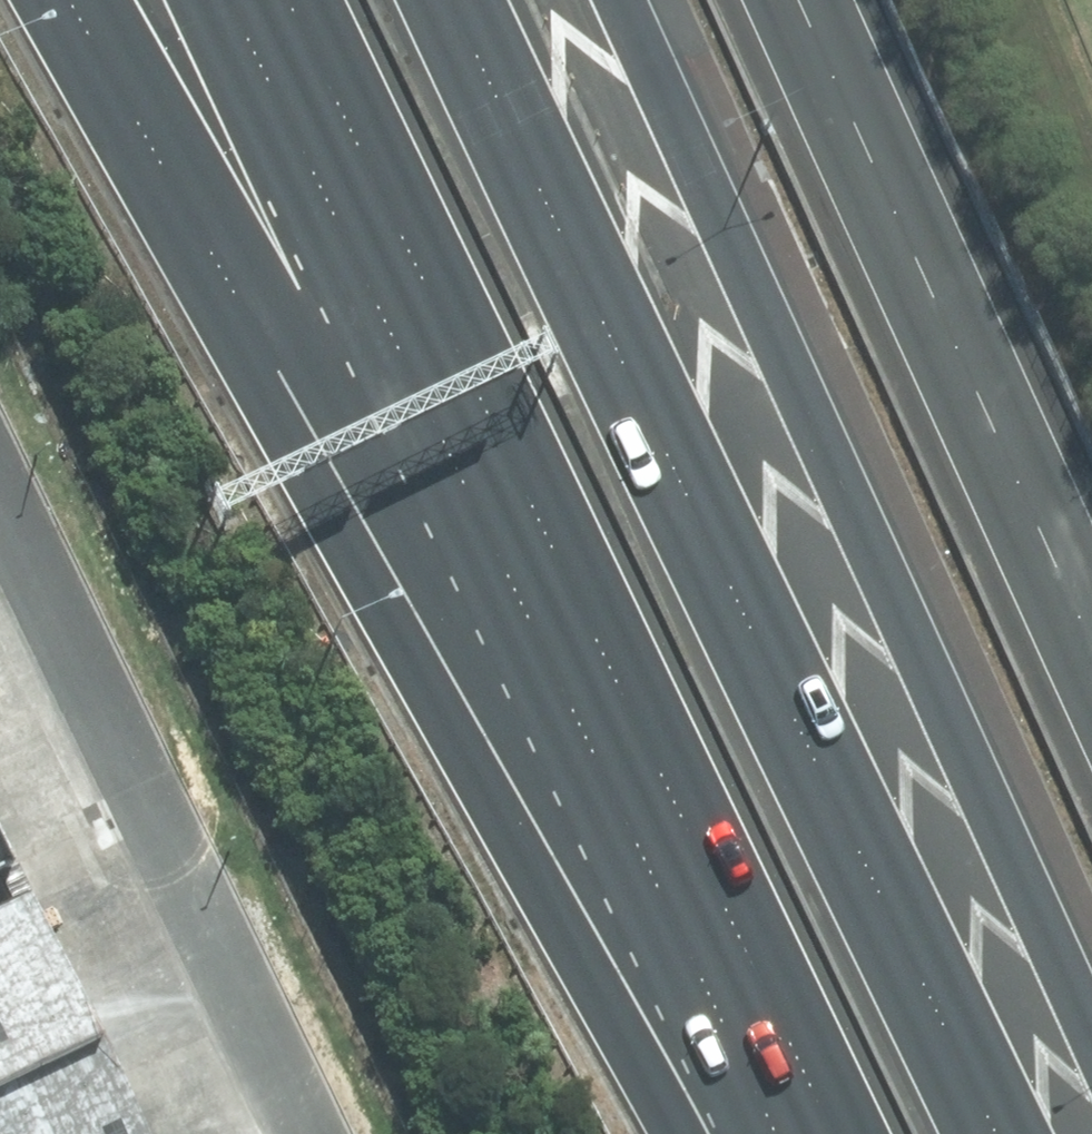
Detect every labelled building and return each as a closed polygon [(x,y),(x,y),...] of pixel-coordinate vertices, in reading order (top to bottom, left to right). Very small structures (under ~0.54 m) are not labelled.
[(0,769),(0,897),(49,875),(0,769)] [(49,875),(0,897),(0,1133),(168,1133),(49,875)]
